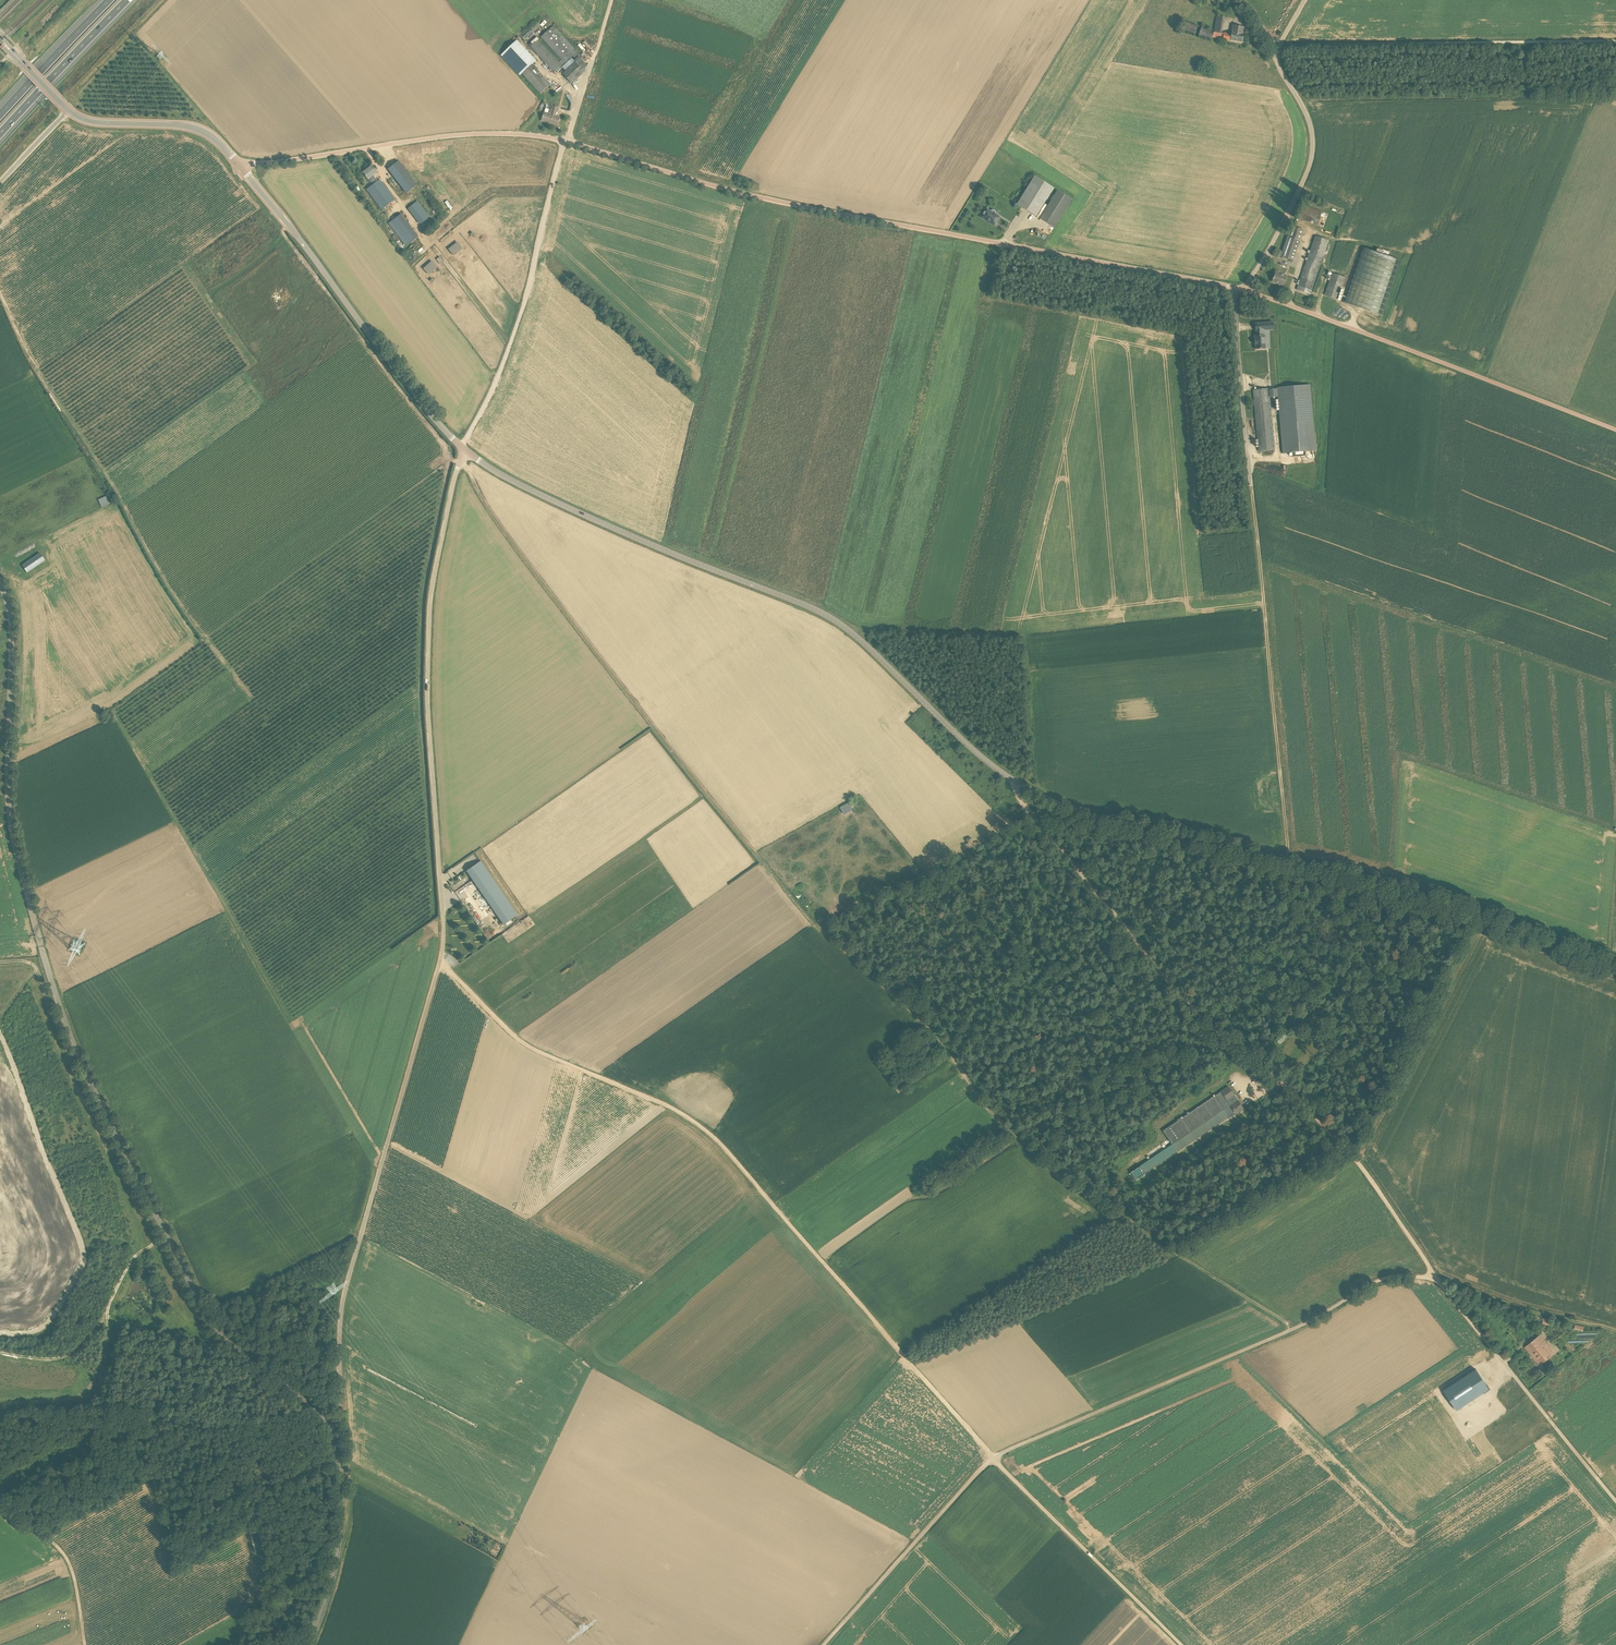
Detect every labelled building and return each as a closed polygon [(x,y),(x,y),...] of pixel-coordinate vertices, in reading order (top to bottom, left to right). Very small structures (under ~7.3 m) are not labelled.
[(1185,21),(1182,29),(1193,34),(1196,25),(1185,21)] [(1231,35),(1222,33),(1219,33),(1211,30),(1201,26),(1198,35),(1211,40),(1212,37),(1242,42),(1244,27),(1233,25),(1231,35)] [(538,40),(531,47),(555,72),(573,56),(576,59),(579,56),(580,55),(554,26),(541,37),(562,60),(559,62),(538,40)] [(551,84),(538,70),(532,64),(536,60),(517,40),(501,55),(520,75),(522,73),(541,94),(551,84)] [(572,83),(585,72),(574,60),(572,58),(562,68),(565,72),(563,74),(572,83)] [(557,112),(558,112),(559,108),(552,106),(551,109),(550,109),(549,109),(546,108),(542,121),(547,122),(547,121),(558,124),(560,117),(556,116),(557,112)] [(398,161),(388,168),(406,193),(413,188),(417,185),(398,161)] [(379,179),(378,180),(373,174),(377,172),(372,165),(363,172),(372,185),(366,189),(382,209),(395,199),(379,179)] [(1054,188),(1035,176),(1017,204),(1036,216),(1054,188)] [(1040,219),(1054,228),(1072,199),(1057,191),(1040,219)] [(417,200),(407,208),(420,224),(429,216),(417,200)] [(1301,205),(1297,218),(1318,225),(1322,212),(1301,205)] [(991,211),(990,211),(987,209),(981,217),(994,225),(1000,217),(996,214),(996,213),(996,212),(996,211),(995,211),(995,210),(994,210),(993,209),(992,210),(991,210),(991,211)] [(406,246),(418,237),(416,234),(401,214),(389,223),(404,243),(406,246)] [(1304,230),(1291,225),(1281,256),(1293,261),(1304,230)] [(1328,242),(1315,238),(1296,292),(1309,297),(1328,242)] [(463,248),(457,241),(448,249),(453,255),(463,248)] [(1364,248),(1346,303),(1378,314),(1397,259),(1364,248)] [(423,268),(429,274),(438,266),(432,260),(423,268)] [(1280,273),(1280,272),(1276,271),(1272,282),(1283,286),(1287,276),(1280,273)] [(1345,277),(1333,273),(1325,296),(1337,300),(1339,295),(1345,277)] [(1273,322),(1255,323),(1255,331),(1256,330),(1257,335),(1255,335),(1255,340),(1254,340),(1255,344),(1255,349),(1266,349),(1265,340),(1268,340),(1267,330),(1274,329),(1273,322)] [(1269,388),(1253,390),(1259,451),(1275,450),(1270,397),(1278,396),(1283,453),(1294,452),(1294,456),(1305,455),(1305,451),(1315,450),(1310,385),(1277,387),(1277,389),(1269,389),(1269,388)] [(40,558),(26,566),(29,572),(43,563),(40,558)] [(849,802),(839,806),(842,813),(851,810),(849,802)] [(481,861),(466,870),(503,924),(518,914),(481,861)] [(518,935),(534,926),(529,917),(512,926),(518,935)] [(1216,1125),(1229,1117),(1230,1116),(1231,1117),(1238,1112),(1244,1109),(1238,1100),(1237,1101),(1233,1096),(1234,1095),(1229,1086),(1217,1094),(1213,1097),(1212,1096),(1212,1097),(1209,1099),(1189,1113),(1188,1111),(1186,1112),(1187,1114),(1186,1115),(1183,1117),(1182,1116),(1180,1117),(1181,1118),(1180,1119),(1180,1118),(1177,1120),(1178,1121),(1176,1122),(1163,1131),(1173,1144),(1162,1151),(1131,1172),(1136,1179),(1138,1177),(1139,1178),(1144,1175),(1143,1175),(1166,1159),(1166,1160),(1183,1148),(1183,1147),(1216,1126),(1216,1125)] [(1540,1365),(1555,1353),(1540,1335),(1525,1347),(1540,1365)] [(1474,1358),(1410,1403),(1429,1430),(1493,1384),(1474,1358)]
